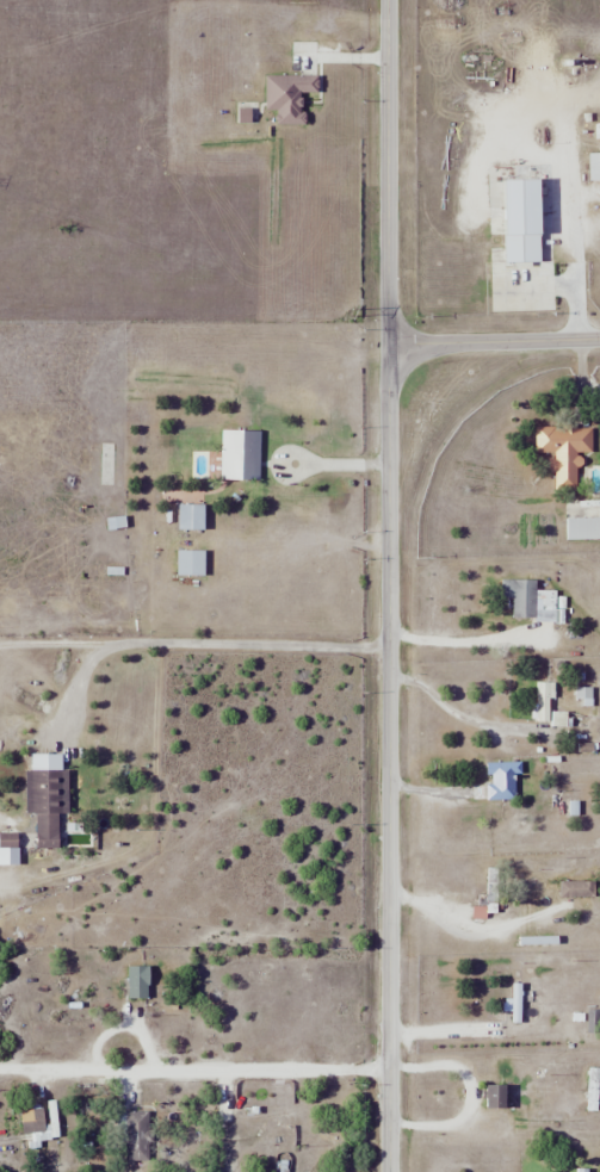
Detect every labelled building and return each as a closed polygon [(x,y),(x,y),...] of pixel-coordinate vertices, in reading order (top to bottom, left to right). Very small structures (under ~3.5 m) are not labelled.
[(265,110),(277,110),(277,124),(305,123),(304,102),(319,102),(319,75),(265,75),(265,110)] [(589,153),(589,180),(599,180),(599,153),(589,153)] [(593,428),(536,427),(535,452),(552,452),(551,472),(555,472),(555,490),(578,491),(579,453),(592,453),(593,428)] [(260,479),(260,430),(222,430),(222,479),(260,479)] [(205,504),(180,504),(180,530),(205,530),(205,504)] [(567,518),(567,540),(599,540),(599,518),(567,518)] [(205,550),(177,550),(177,576),(205,576),(205,550)] [(514,598),(514,618),(536,618),(536,580),(502,580),(502,598),(514,598)] [(538,683),(538,723),(552,723),(552,683),(538,683)] [(518,763),(486,763),(486,799),(518,799),(518,763)] [(69,813),(69,771),(26,771),(26,815),(37,815),(37,849),(59,849),(59,813),(69,813)] [(595,897),(595,881),(561,881),(561,897),(595,897)] [(128,999),(150,999),(150,966),(128,966),(128,999)] [(522,984),(514,984),(514,1022),(522,1022),(522,984)] [(599,1011),(588,1010),(587,1032),(598,1033),(599,1011)] [(508,1086),(488,1086),(488,1109),(508,1109),(508,1086)] [(22,1136),(29,1136),(29,1140),(46,1140),(46,1110),(22,1110),(22,1136)] [(149,1111),(126,1111),(126,1161),(149,1161),(149,1111)] [(293,1125),(293,1114),(238,1114),(238,1125),(293,1125)]
